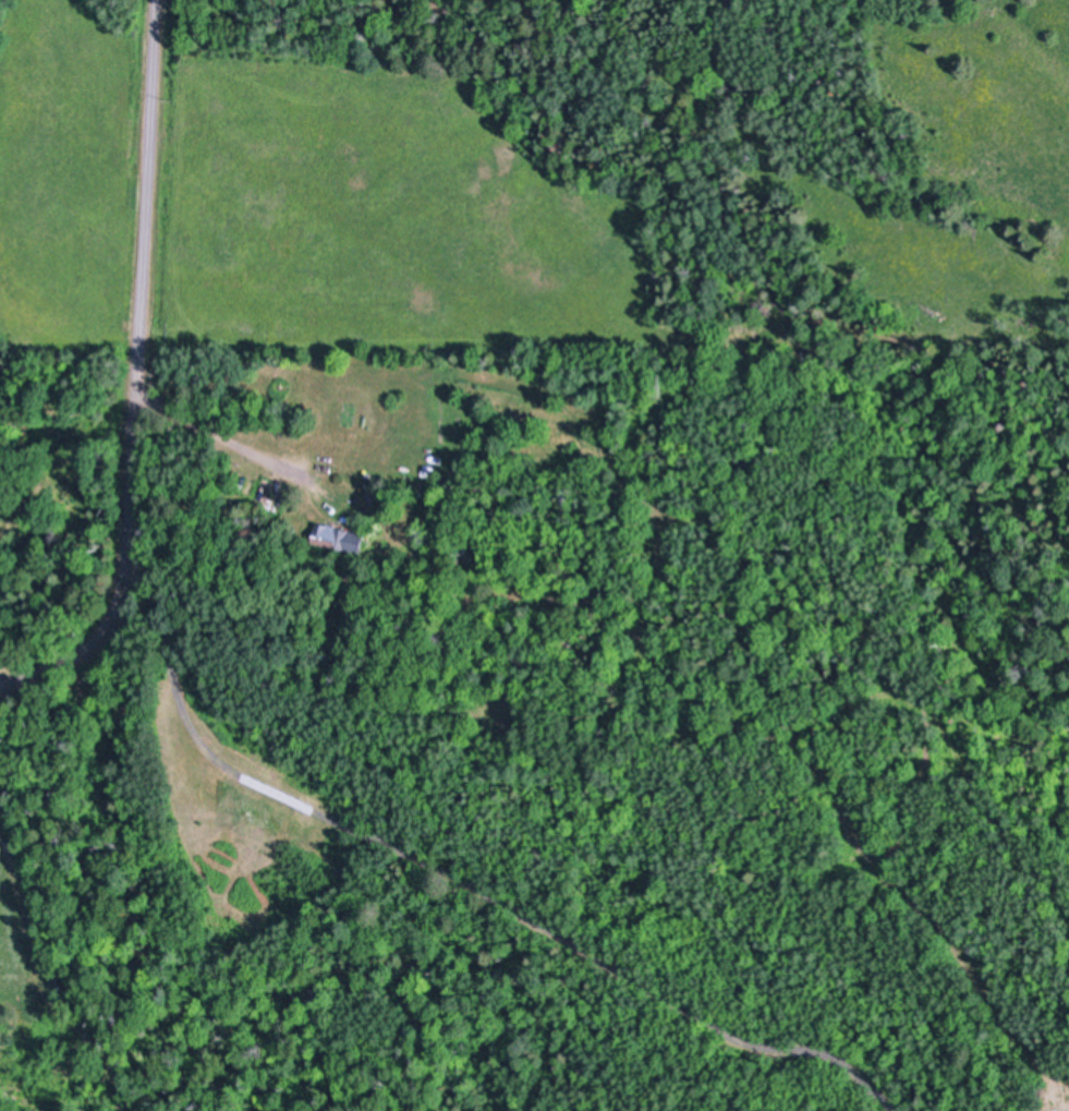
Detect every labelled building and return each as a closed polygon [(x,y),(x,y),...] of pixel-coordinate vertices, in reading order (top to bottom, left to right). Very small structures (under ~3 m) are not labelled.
[(365,531),(360,552),(313,540),(318,519),(365,531)]
